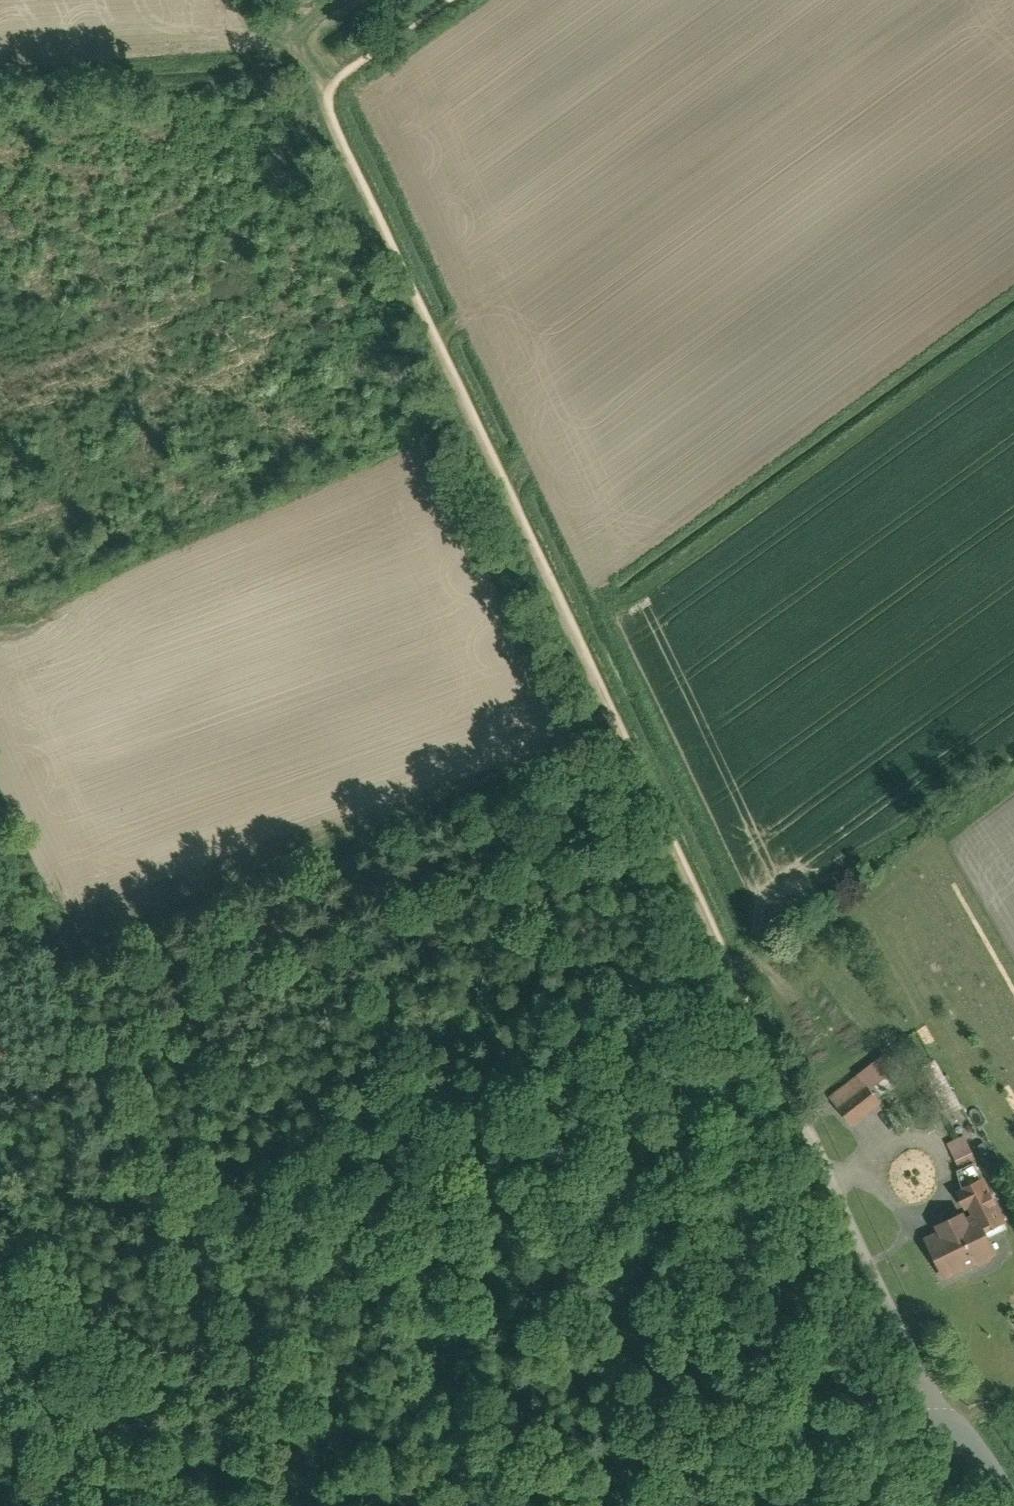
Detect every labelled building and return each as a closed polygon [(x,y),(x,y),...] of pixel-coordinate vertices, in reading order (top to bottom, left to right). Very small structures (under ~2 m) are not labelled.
[(942,1118),(962,1108),(937,1058),(917,1068),(942,1118)] [(882,1059),(824,1103),(845,1130),(880,1103),(869,1090),(892,1072),(882,1059)] [(956,1169),(975,1160),(963,1135),(945,1144),(956,1169)] [(921,1246),(940,1288),(994,1264),(983,1240),(1002,1231),(981,1184),(955,1196),(958,1203),(952,1206),(959,1221),(929,1234),(933,1241),(921,1246)]
